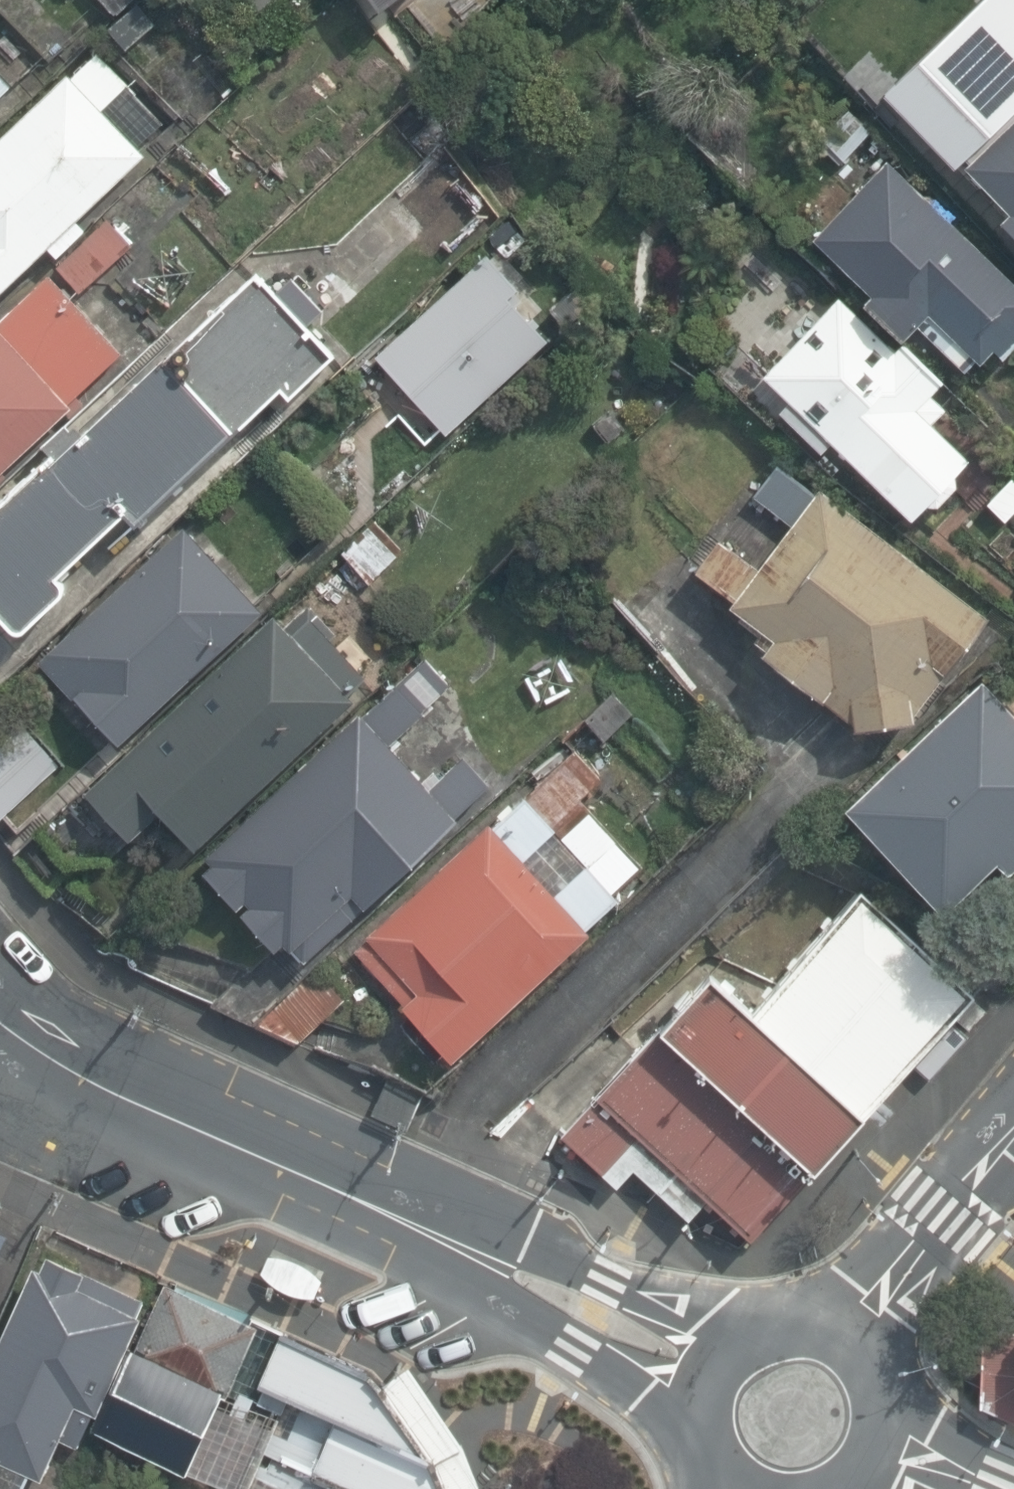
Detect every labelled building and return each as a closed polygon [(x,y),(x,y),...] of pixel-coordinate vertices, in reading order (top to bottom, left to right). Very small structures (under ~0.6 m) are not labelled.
[(94,56),(67,82),(60,75),(0,131),(0,284),(139,155),(98,111),(123,87),(94,56)] [(9,93),(0,84),(0,101),(9,93)] [(944,136),(1013,211),(1013,116),(987,91),(944,136)] [(817,236),(914,334),(931,316),(988,370),(1013,343),(1013,284),(889,163),(817,236)] [(43,261),(0,303),(0,467),(122,348),(43,261)] [(480,265),(378,359),(448,436),(549,340),(480,265)] [(251,270),(0,486),(0,623),(47,584),(34,570),(106,509),(119,522),(266,382),(282,394),(329,352),(251,270)] [(842,300),(767,376),(916,516),(972,459),(936,425),(949,406),(934,393),(940,381),(842,300)] [(818,490),(782,461),(759,491),(797,518),(768,559),(722,533),(697,567),(738,591),(732,598),(766,619),(767,647),(858,718),(911,712),(989,610),(828,486),(818,490)] [(258,607),(179,525),(23,650),(102,747),(258,607)] [(279,628),(266,615),(75,788),(117,843),(147,811),(185,847),(355,702),(346,693),(366,674),(300,606),(279,628)] [(456,687),(428,658),(200,855),(208,866),(198,874),(269,955),(283,942),(302,965),(494,782),(466,756),(430,786),(394,746),(456,687)] [(982,671),(847,801),(942,910),(995,856),(1008,869),(1013,863),(1013,708),(982,671)] [(613,775),(582,745),(354,943),(454,1057),(630,898),(622,887),(654,860),(591,795),(613,775)] [(861,895),(753,1012),(867,1118),(974,998),(861,895)] [(752,1240),(867,1118),(753,1012),(709,972),(559,1134),(604,1174),(639,1136),(752,1240)] [(33,1247),(0,1319),(0,1488),(10,1488),(19,1469),(35,1476),(54,1435),(73,1444),(141,1297),(33,1247)] [(265,1325),(170,1282),(104,1428),(199,1471),(265,1325)] [(437,1451),(381,1375),(281,1332),(264,1384),(310,1403),(288,1460),(306,1469),(297,1488),(454,1488),(437,1451)]
